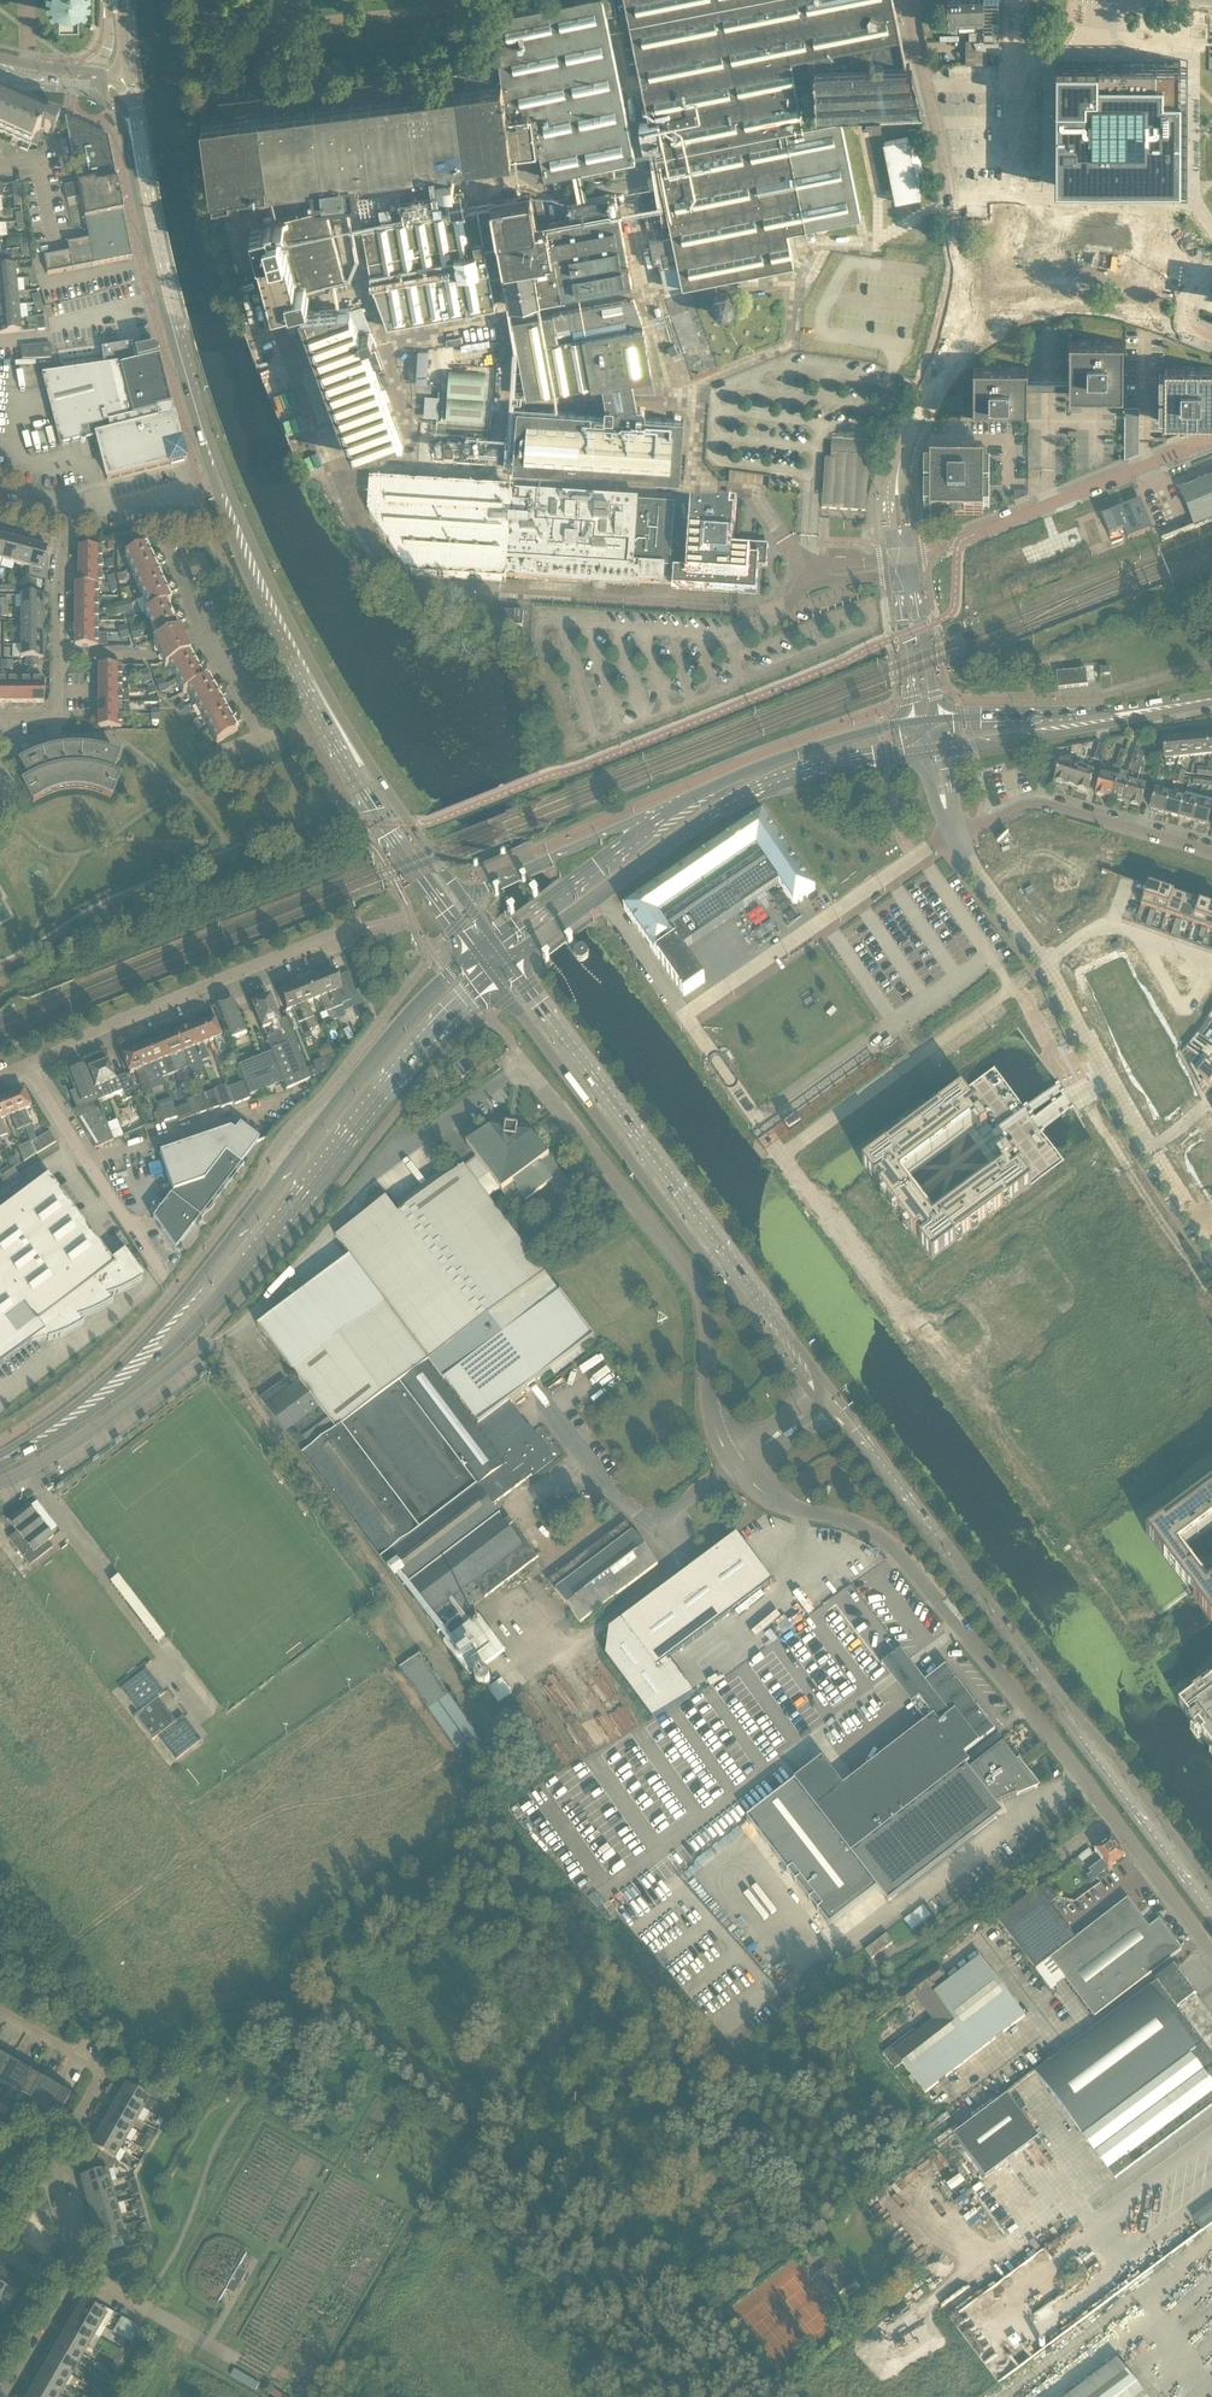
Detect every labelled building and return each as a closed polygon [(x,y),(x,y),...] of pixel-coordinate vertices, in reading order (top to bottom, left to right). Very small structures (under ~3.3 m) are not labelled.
[(46,0),(49,3),(52,5),(55,7),(55,11),(75,11),(75,7),(78,5),(81,3),(83,0),(46,0)] [(604,0),(561,0),(494,14),(502,54),(200,93),(212,190),(214,190),(215,197),(231,195),(230,187),(251,184),(315,176),(317,194),(356,190),(355,185),(427,176),(427,175),(456,172),(454,159),(539,148),(545,176),(580,168),(583,180),(616,174),(613,162),(635,157),(606,14),(604,0)] [(814,68),(906,63),(894,0),(604,0),(606,14),(627,11),(649,119),(639,121),(643,144),(654,142),(660,174),(648,177),(650,188),(662,185),(667,207),(645,210),(648,226),(656,225),(658,237),(650,238),(654,259),(676,255),(682,284),(794,262),(787,229),(860,214),(841,116),(804,123),(795,76),(814,72),(814,68)] [(984,0),(947,0),(948,27),(956,27),(959,23),(959,20),(976,20),(976,30),(969,30),(969,39),(966,39),(966,63),(988,64),(988,49),(977,46),(973,39),(979,39),(979,33),(984,33),(984,0)] [(973,39),(977,46),(988,49),(999,52),(1001,53),(1001,46),(999,46),(999,8),(999,0),(984,0),(984,33),(979,33),(979,39),(973,39)] [(1055,183),(1055,184),(1056,184),(1056,183),(1063,183),(1063,184),(1064,184),(1064,183),(1074,183),(1074,184),(1075,184),(1075,183),(1086,183),(1086,184),(1087,184),(1087,183),(1097,183),(1097,184),(1098,184),(1098,183),(1109,183),(1109,184),(1110,184),(1110,183),(1120,183),(1120,184),(1122,184),(1122,183),(1144,183),(1144,184),(1145,184),(1145,183),(1155,183),(1155,184),(1156,184),(1156,183),(1167,183),(1167,184),(1168,184),(1168,183),(1178,183),(1178,184),(1180,184),(1180,183),(1181,183),(1186,183),(1186,184),(1187,184),(1187,183),(1186,183),(1186,177),(1187,177),(1187,176),(1186,176),(1186,166),(1187,166),(1187,165),(1186,165),(1186,155),(1187,155),(1187,154),(1186,154),(1186,144),(1187,144),(1187,143),(1186,143),(1186,133),(1187,134),(1187,132),(1186,132),(1186,123),(1187,123),(1188,121),(1186,121),(1186,112),(1188,112),(1188,111),(1186,111),(1186,101),(1188,101),(1188,100),(1186,100),(1181,100),(1181,61),(1180,61),(1180,60),(1179,60),(1179,61),(1168,61),(1168,60),(1167,60),(1167,61),(1157,60),(1155,60),(1145,60),(1144,60),(1142,60),(1142,61),(1130,61),(1122,61),(1122,60),(1121,60),(1110,60),(1109,60),(1099,60),(1099,59),(1098,59),(1098,60),(1087,60),(1087,59),(1086,59),(1086,60),(1076,60),(1076,59),(1075,59),(1075,60),(1064,60),(1064,59),(1063,59),(1063,60),(1056,60),(1056,59),(1055,59),(1055,61),(1056,61),(1056,67),(1055,67),(1055,68),(1056,68),(1056,78),(1055,78),(1055,79),(1056,79),(1056,89),(1055,89),(1055,90),(1056,90),(1056,99),(1055,99),(1055,101),(1056,101),(1056,110),(1055,110),(1055,111),(1056,111),(1056,121),(1055,121),(1055,122),(1056,122),(1056,132),(1055,132),(1055,133),(1056,133),(1056,143),(1055,143),(1055,144),(1056,144),(1056,154),(1055,154),(1055,155),(1056,155),(1056,165),(1055,164),(1055,166),(1056,166),(1056,175),(1055,175),(1055,177),(1056,177),(1056,183),(1055,183)] [(906,63),(814,68),(814,72),(816,112),(852,110),(852,116),(863,116),(863,122),(867,121),(868,120),(868,117),(881,116),(880,109),(908,108),(916,107),(919,107),(920,107),(923,107),(912,63),(910,63),(906,63)] [(12,139),(9,144),(14,146),(16,141),(21,143),(23,141),(37,147),(43,132),(47,134),(49,130),(53,132),(58,120),(46,115),(44,120),(0,100),(0,134),(12,139)] [(107,138),(64,120),(77,185),(64,188),(66,202),(79,199),(84,221),(85,221),(88,236),(89,241),(67,245),(68,253),(67,254),(55,256),(43,258),(46,276),(71,270),(72,271),(132,259),(107,138)] [(884,141),(896,201),(921,196),(908,136),(884,141)] [(470,159),(470,165),(490,163),(489,157),(470,159)] [(242,188),(243,194),(262,191),(261,185),(242,188)] [(615,192),(604,194),(569,201),(572,217),(548,221),(548,225),(536,227),(530,193),(491,200),(503,269),(504,269),(510,304),(632,282),(615,192)] [(538,216),(545,215),(542,197),(535,198),(538,216)] [(68,202),(69,209),(81,207),(79,200),(68,202)] [(288,215),(308,295),(347,285),(326,206),(288,215)] [(388,325),(495,306),(489,270),(478,207),(392,223),(390,206),(379,208),(382,225),(363,228),(374,291),(375,291),(388,325)] [(991,252),(991,291),(1045,291),(1058,291),(1058,290),(1059,226),(1059,213),(1048,213),(1046,213),(1005,213),(999,213),(991,213),(991,243),(991,252)] [(1179,213),(1061,213),(1061,225),(1157,225),(1157,285),(1157,291),(1169,291),(1169,285),(1179,285),(1179,213)] [(288,215),(265,221),(253,224),(274,306),(309,297),(308,295),(288,215)] [(15,280),(14,266),(0,268),(0,282),(15,280)] [(15,280),(0,282),(0,295),(17,293),(15,280)] [(730,311),(735,304),(734,295),(726,290),(717,291),(712,299),(714,308),(721,313),(730,311)] [(17,293),(0,295),(0,308),(18,306),(17,293)] [(593,384),(603,382),(632,377),(652,373),(643,324),(642,324),(633,298),(513,320),(521,364),(523,373),(527,395),(593,383),(593,384)] [(0,308),(0,321),(19,319),(18,306),(0,308)] [(364,451),(403,448),(365,346),(376,345),(370,328),(359,329),(351,307),(301,312),(353,452),(364,451)] [(37,331),(46,330),(43,317),(35,317),(37,331)] [(19,319),(0,321),(0,334),(20,332),(19,319)] [(1069,382),(1069,393),(1123,393),(1123,376),(1124,339),(1070,339),(1069,376),(1069,382)] [(52,374),(41,376),(59,447),(80,441),(80,440),(80,439),(81,439),(82,438),(83,438),(84,438),(84,439),(85,439),(85,440),(94,438),(96,437),(107,480),(184,461),(173,418),(172,419),(171,417),(169,410),(170,408),(158,360),(135,365),(132,352),(131,345),(101,351),(104,366),(52,374)] [(32,360),(41,359),(41,346),(31,347),(32,360)] [(51,352),(51,346),(41,346),(41,359),(51,358),(51,352)] [(21,347),(22,360),(32,360),(31,347),(21,347)] [(153,348),(132,352),(135,365),(158,360),(155,347),(153,348)] [(414,348),(413,381),(425,381),(426,348),(414,348)] [(370,353),(376,371),(382,369),(375,351),(370,353)] [(974,364),(974,418),(1027,419),(1028,382),(1048,382),(1069,382),(1069,376),(1048,376),(1028,375),(1028,365),(974,364)] [(1165,375),(1165,383),(1165,420),(1211,420),(1211,366),(1191,366),(1165,366),(1165,375)] [(485,373),(449,370),(446,420),(481,422),(485,373)] [(642,407),(641,406),(637,406),(632,377),(603,382),(607,404),(577,402),(576,411),(518,408),(514,468),(679,478),(683,419),(645,416),(645,411),(645,410),(644,408),(643,407),(642,407)] [(911,382),(911,380),(904,377),(902,382),(909,385),(911,382)] [(425,395),(424,416),(438,417),(439,396),(425,395)] [(1136,453),(1136,428),(1124,428),(1123,452),(1136,453)] [(829,453),(823,453),(821,509),(865,510),(867,440),(830,439),(829,453)] [(445,454),(444,463),(453,464),(454,454),(445,454)] [(930,461),(930,515),(983,515),(984,491),(984,486),(984,461),(948,461),(930,461)] [(670,568),(674,505),(637,502),(514,494),(514,489),(386,481),(374,481),(374,480),(370,481),(370,484),(368,510),(368,513),(371,515),(370,516),(405,572),(406,572),(408,575),(411,575),(437,577),(437,576),(444,576),(444,577),(469,579),(469,578),(477,578),(477,579),(502,581),(502,580),(506,580),(506,578),(514,578),(637,586),(637,583),(663,585),(664,574),(669,575),(670,568)] [(1184,500),(1184,501),(1185,501),(1185,502),(1187,505),(1186,501),(1199,495),(1206,512),(1192,518),(1191,515),(1192,518),(1191,518),(1192,519),(1191,519),(1192,520),(1193,520),(1196,527),(1196,528),(1211,522),(1211,488),(1209,490),(1186,499),(1184,500)] [(670,568),(669,575),(673,575),(672,589),(757,594),(759,558),(754,558),(755,549),(734,547),(737,503),(725,502),(690,500),(685,569),(670,568)] [(1117,513),(1102,519),(1109,537),(1112,545),(1123,540),(1120,533),(1124,531),(1127,539),(1151,530),(1140,502),(1135,504),(1116,511),(1117,513)] [(14,564),(20,542),(7,538),(1,561),(14,564)] [(28,568),(34,545),(20,542),(14,564),(28,568)] [(47,549),(34,545),(28,568),(41,571),(47,549)] [(162,560),(164,559),(163,555),(158,553),(157,551),(153,552),(152,555),(150,556),(146,547),(135,552),(124,556),(136,585),(158,575),(154,566),(156,565),(159,566),(162,564),(161,562),(162,560)] [(78,548),(78,560),(101,560),(101,548),(78,548)] [(101,572),(101,560),(78,560),(77,572),(101,572)] [(101,585),(101,572),(77,572),(77,585),(101,585)] [(116,576),(118,584),(125,582),(123,574),(116,576)] [(174,587),(177,586),(175,583),(170,581),(169,579),(165,580),(164,583),(162,584),(158,575),(136,585),(148,612),(166,604),(166,605),(170,603),(166,594),(169,593),(171,594),(175,592),(174,590),(174,587)] [(107,577),(109,585),(115,584),(113,576),(107,577)] [(117,591),(115,584),(109,585),(111,593),(117,591)] [(101,585),(77,585),(74,585),(74,597),(97,597),(98,585),(101,585)] [(43,609),(43,596),(37,596),(28,596),(20,596),(20,609),(43,609)] [(97,609),(97,597),(74,597),(74,609),(97,609)] [(129,600),(121,602),(123,608),(131,606),(129,600)] [(115,611),(123,608),(121,602),(113,605),(115,611)] [(182,617),(184,616),(183,613),(178,611),(177,608),(173,610),(172,613),(170,614),(166,605),(166,604),(148,612),(144,614),(153,636),(156,642),(178,632),(174,624),(177,622),(179,623),(183,622),(181,619),(182,617)] [(133,612),(131,606),(123,608),(125,614),(133,612)] [(125,614),(123,608),(115,611),(117,617),(125,614)] [(43,621),(43,609),(20,609),(20,621),(43,621)] [(97,622),(97,609),(74,609),(74,622),(97,622)] [(43,633),(43,621),(20,621),(20,633),(43,633)] [(97,634),(97,622),(74,622),(74,634),(97,634)] [(127,632),(126,626),(117,628),(119,634),(127,632)] [(140,633),(138,627),(130,629),(131,635),(140,633)] [(129,638),(127,632),(119,634),(121,640),(129,638)] [(168,667),(190,656),(189,654),(187,649),(184,644),(181,638),(179,633),(178,632),(156,642),(152,644),(156,651),(158,657),(161,662),(161,663),(164,669),(168,667)] [(43,645),(43,633),(20,633),(20,645),(43,645)] [(141,639),(140,633),(131,635),(133,641),(141,639)] [(97,647),(97,634),(74,634),(74,647),(97,647)] [(43,658),(43,645),(20,645),(20,658),(24,658),(30,658),(36,658),(43,658)] [(206,669),(208,663),(206,660),(204,661),(200,658),(197,659),(196,662),(194,663),(190,656),(168,667),(171,671),(183,693),(187,691),(204,682),(204,681),(199,673),(201,672),(204,673),(207,671),(206,669)] [(97,666),(97,678),(121,678),(121,666),(97,666)] [(1109,669),(1100,670),(1101,677),(1110,676),(1109,669)] [(147,670),(139,673),(142,679),(149,676),(147,670)] [(1086,670),(1056,673),(1058,689),(1087,686),(1086,670)] [(151,682),(149,676),(142,679),(144,684),(151,682)] [(128,678),(121,678),(97,678),(97,691),(121,691),(128,691),(128,678)] [(225,693),(226,688),(225,684),(222,685),(220,685),(219,682),(216,684),(215,687),(213,688),(208,679),(204,681),(204,682),(187,691),(201,717),(222,706),(218,697),(220,696),(223,697),(226,695),(225,693)] [(18,703),(19,680),(6,680),(6,703),(18,703)] [(31,703),(31,680),(19,680),(18,703),(31,703)] [(43,680),(31,680),(31,703),(43,703),(43,680)] [(156,683),(158,688),(166,686),(164,680),(156,683)] [(167,691),(166,686),(158,688),(160,694),(167,691)] [(156,693),(154,688),(146,691),(148,696),(156,693)] [(121,703),(121,691),(97,691),(97,703),(121,703)] [(121,716),(121,703),(97,703),(97,716),(121,716)] [(179,714),(185,708),(182,704),(176,710),(179,714)] [(239,720),(241,715),(241,714),(239,711),(237,712),(235,711),(233,709),(230,711),(229,713),(227,714),(222,706),(201,717),(210,734),(216,744),(237,733),(232,724),(235,723),(237,724),(241,722),(239,720)] [(185,708),(179,714),(183,718),(189,712),(185,708)] [(121,728),(121,716),(97,716),(97,728),(121,728)] [(189,729),(194,735),(199,731),(193,725),(189,729)] [(1209,755),(1207,737),(1206,737),(1206,738),(1201,738),(1201,737),(1192,738),(1194,757),(1209,755)] [(1194,757),(1192,738),(1192,739),(1187,740),(1187,739),(1178,740),(1180,758),(1194,757)] [(20,764),(31,782),(30,782),(24,786),(33,802),(41,798),(46,795),(52,793),(58,791),(64,790),(71,789),(77,789),(84,789),(90,790),(96,792),(102,794),(110,797),(117,780),(109,777),(120,749),(113,746),(106,744),(98,743),(91,741),(83,741),(75,740),(68,741),(60,741),(52,743),(45,744),(37,747),(30,749),(23,753),(16,756),(21,763),(21,764),(20,764)] [(1180,758),(1178,740),(1177,740),(1177,741),(1173,741),(1173,740),(1163,741),(1165,760),(1166,759),(1167,766),(1174,765),(1173,759),(1180,758)] [(196,746),(199,750),(206,746),(203,741),(201,743),(196,746)] [(1085,745),(1081,756),(1086,758),(1089,750),(1092,750),(1093,745),(1094,744),(1085,745)] [(1094,744),(1089,759),(1099,762),(1104,747),(1094,744)] [(1085,745),(1070,747),(1071,755),(1074,755),(1081,757),(1081,756),(1085,745)] [(203,755),(209,751),(206,746),(199,750),(203,755)] [(1135,766),(1138,756),(1140,751),(1135,749),(1130,765),(1135,766)] [(1118,779),(1122,764),(1125,753),(1120,751),(1116,767),(1113,766),(1112,772),(1108,771),(1105,773),(1105,776),(1101,775),(1095,795),(1106,798),(1106,796),(1111,798),(1112,794),(1113,795),(1118,779)] [(1140,807),(1146,787),(1136,784),(1143,758),(1138,756),(1135,766),(1133,774),(1131,783),(1130,782),(1125,801),(1130,803),(1130,804),(1140,807)] [(1060,762),(1054,782),(1065,786),(1066,784),(1072,786),(1079,764),(1076,763),(1075,767),(1060,762)] [(1079,764),(1072,786),(1077,788),(1077,789),(1088,793),(1094,772),(1080,768),(1081,764),(1079,764)] [(1158,766),(1156,775),(1162,776),(1165,767),(1158,766)] [(1131,783),(1133,774),(1120,771),(1119,775),(1118,779),(1113,795),(1112,794),(1111,798),(1114,799),(1114,800),(1124,803),(1125,801),(1130,782),(1131,783)] [(1177,771),(1175,777),(1184,779),(1186,773),(1177,771)] [(1161,782),(1162,776),(1156,775),(1153,784),(1157,785),(1160,786),(1161,782)] [(1183,786),(1184,779),(1175,777),(1173,783),(1183,786)] [(1202,787),(1203,779),(1194,778),(1193,786),(1202,787)] [(1203,779),(1202,787),(1211,788),(1211,785),(1211,780),(1203,779)] [(1165,814),(1169,796),(1155,792),(1151,810),(1152,809),(1156,810),(1156,811),(1165,814)] [(1179,817),(1184,800),(1169,796),(1165,814),(1166,813),(1170,814),(1170,815),(1179,817)] [(1193,820),(1198,804),(1184,800),(1179,817),(1179,818),(1180,816),(1184,818),(1184,819),(1193,821),(1194,820),(1193,820)] [(1211,808),(1198,804),(1193,820),(1194,820),(1198,821),(1198,822),(1207,825),(1211,808)] [(624,909),(684,997),(705,982),(683,950),(779,885),(794,906),(815,892),(763,815),(624,909)] [(500,852),(522,880),(523,883),(522,884),(525,889),(526,889),(530,894),(529,894),(530,896),(532,895),(570,945),(568,947),(577,960),(582,961),(588,957),(589,952),(585,947),(580,946),(534,885),(535,884),(531,877),(508,850),(506,851),(505,850),(500,852)] [(1148,887),(1141,908),(1154,913),(1161,892),(1148,887)] [(1161,892),(1154,913),(1166,917),(1173,896),(1161,892)] [(1173,896),(1166,917),(1179,922),(1186,901),(1173,896)] [(1186,901),(1179,922),(1192,927),(1200,906),(1186,901)] [(1200,906),(1192,927),(1204,931),(1211,910),(1200,906)] [(760,908),(733,921),(739,934),(766,921),(760,908)] [(1150,913),(1148,921),(1153,923),(1156,915),(1150,913)] [(1148,921),(1145,928),(1151,930),(1153,923),(1148,921)] [(1176,922),(1173,930),(1179,932),(1181,924),(1176,922)] [(1173,930),(1171,937),(1176,939),(1179,932),(1173,930)] [(1201,931),(1199,939),(1204,941),(1207,933),(1201,931)] [(1199,939),(1196,946),(1202,948),(1204,941),(1199,939)] [(1100,960),(1075,973),(1081,985),(1106,972),(1100,960)] [(327,975),(321,978),(334,1010),(338,1020),(346,1017),(344,1012),(341,1005),(349,1002),(348,999),(357,995),(356,994),(348,973),(337,977),(334,972),(333,973),(331,972),(328,973),(327,975)] [(1106,972),(1081,985),(1082,985),(1088,996),(1113,983),(1112,982),(1107,985),(1102,975),(1106,972)] [(310,982),(307,983),(304,984),(302,984),(300,984),(299,987),(292,989),(309,1031),(317,1027),(307,1003),(313,1000),(320,998),(329,1019),(331,1021),(336,1020),(336,1021),(338,1020),(336,1015),(334,1010),(321,978),(316,980),(314,979),(311,980),(310,982)] [(1113,983),(1088,996),(1094,1007),(1093,1007),(1094,1008),(1119,995),(1113,983)] [(282,993),(280,994),(287,1011),(292,1009),(305,1040),(312,1037),(309,1031),(292,989),(288,991),(286,990),(283,991),(282,993)] [(1119,995),(1094,1008),(1100,1019),(1124,1006),(1118,995),(1119,995)] [(279,1022),(274,1010),(269,998),(263,1000),(260,999),(255,1001),(254,1004),(253,1004),(262,1029),(276,1023),(277,1027),(272,1029),(275,1036),(266,1039),(286,1090),(310,1080),(286,1019),(279,1022)] [(216,1007),(230,1041),(247,1034),(233,1000),(216,1007)] [(1124,1006),(1100,1019),(1106,1031),(1131,1017),(1130,1017),(1124,1006)] [(1203,1028),(1207,1030),(1211,1023),(1211,1012),(1207,1020),(1203,1028)] [(1131,1017),(1106,1031),(1107,1031),(1112,1042),(1137,1029),(1131,1017)] [(207,1021),(201,1024),(209,1043),(214,1040),(222,1059),(229,1056),(220,1034),(215,1020),(208,1022),(207,1021)] [(209,1043),(201,1024),(196,1026),(196,1027),(189,1030),(202,1062),(209,1060),(203,1045),(209,1043)] [(1191,1042),(1211,1059),(1211,1039),(1209,1043),(1201,1037),(1207,1030),(1203,1028),(1197,1034),(1191,1042)] [(1137,1029),(1112,1042),(1118,1054),(1143,1040),(1137,1030),(1137,1029)] [(177,1035),(175,1035),(182,1053),(184,1055),(189,1068),(195,1065),(202,1062),(189,1030),(177,1035)] [(166,1039),(162,1040),(175,1072),(175,1073),(183,1070),(189,1068),(184,1055),(182,1053),(175,1035),(174,1036),(172,1035),(165,1037),(166,1039)] [(162,1040),(148,1046),(146,1047),(145,1046),(139,1048),(139,1050),(135,1051),(148,1084),(162,1078),(156,1063),(162,1061),(168,1076),(175,1073),(175,1072),(162,1040)] [(1143,1040),(1118,1054),(1119,1054),(1124,1064),(1124,1065),(1149,1052),(1143,1040)] [(1185,1050),(1196,1059),(1189,1067),(1200,1088),(1205,1082),(1209,1085),(1211,1081),(1211,1069),(1207,1065),(1211,1059),(1191,1042),(1185,1050)] [(124,1056),(122,1056),(127,1069),(129,1074),(135,1072),(141,1087),(145,1098),(153,1095),(148,1084),(135,1051),(131,1052),(124,1054),(124,1056)] [(326,1071),(336,1058),(335,1056),(334,1052),(320,1057),(326,1071)] [(1149,1052),(1124,1065),(1130,1077),(1155,1064),(1149,1053),(1150,1053),(1149,1052)] [(270,1053),(247,1063),(245,1063),(237,1067),(238,1067),(244,1082),(249,1096),(282,1083),(270,1053)] [(244,1058),(235,1061),(237,1067),(245,1063),(247,1063),(244,1058)] [(464,1060),(458,1065),(467,1076),(474,1071),(464,1060)] [(107,1062),(89,1069),(94,1083),(96,1087),(93,1088),(98,1101),(122,1092),(126,1101),(134,1098),(130,1087),(125,1075),(114,1080),(107,1062)] [(1155,1064),(1130,1077),(1136,1088),(1162,1075),(1161,1074),(1161,1075),(1155,1064)] [(466,1077),(457,1065),(453,1069),(462,1080),(466,1077)] [(72,1072),(69,1073),(76,1092),(81,1090),(87,1106),(98,1102),(98,1101),(93,1088),(92,1085),(91,1086),(83,1067),(78,1069),(76,1068),(73,1070),(72,1072)] [(1162,1075),(1136,1088),(1137,1089),(1143,1100),(1168,1086),(1162,1075)] [(250,1099),(249,1096),(244,1082),(241,1083),(227,1089),(233,1105),(234,1105),(250,1099)] [(233,1105),(227,1089),(226,1086),(214,1091),(220,1107),(221,1109),(233,1105)] [(1168,1086),(1143,1100),(1149,1111),(1148,1111),(1174,1098),(1168,1086)] [(16,1094),(11,1096),(24,1129),(32,1126),(26,1110),(31,1109),(24,1091),(22,1091),(21,1090),(15,1092),(16,1094)] [(220,1107),(214,1091),(200,1096),(207,1112),(220,1107)] [(962,1093),(863,1167),(892,1207),(902,1220),(932,1260),(1031,1186),(1031,1185),(1006,1152),(997,1140),(993,1134),(987,1127),(962,1093)] [(11,1096),(7,1097),(7,1096),(0,1098),(0,1104),(5,1118),(11,1116),(17,1131),(19,1131),(24,1129),(11,1096)] [(207,1112),(200,1096),(187,1101),(188,1104),(193,1117),(207,1112)] [(1174,1098),(1148,1111),(1155,1123),(1174,1113),(1168,1102),(1174,1098)] [(87,1106),(73,1111),(95,1149),(113,1141),(107,1125),(98,1102),(87,1106)] [(172,1104),(158,1108),(164,1122),(178,1118),(174,1109),(172,1104)] [(188,1104),(174,1109),(178,1118),(179,1122),(193,1117),(188,1104)] [(115,1121),(107,1125),(113,1141),(122,1137),(123,1137),(120,1130),(119,1131),(115,1121)] [(491,1128),(467,1145),(479,1162),(468,1171),(488,1199),(500,1190),(508,1201),(519,1193),(523,1199),(534,1191),(536,1194),(541,1190),(550,1183),(562,1198),(564,1197),(574,1189),(557,1167),(555,1168),(550,1165),(547,1159),(549,1157),(531,1133),(517,1131),(518,1127),(518,1126),(516,1126),(507,1124),(506,1124),(506,1126),(505,1130),(491,1128)] [(174,1251),(192,1228),(257,1143),(238,1128),(234,1132),(230,1129),(159,1154),(173,1193),(152,1219),(174,1251)] [(49,1132),(39,1138),(31,1143),(36,1155),(45,1149),(55,1143),(49,1132)] [(1192,1132),(1170,1148),(1178,1159),(1200,1143),(1192,1132)] [(1035,1135),(1032,1138),(1037,1144),(1040,1142),(1035,1135)] [(18,1148),(24,1163),(35,1156),(30,1143),(18,1148)] [(1200,1143),(1178,1159),(1178,1160),(1179,1159),(1186,1169),(1208,1153),(1206,1154),(1199,1145),(1200,1144),(1200,1143)] [(1186,1169),(1193,1179),(1193,1180),(1211,1167),(1211,1158),(1208,1153),(1186,1169)] [(18,1160),(10,1164),(11,1166),(12,1170),(20,1165),(18,1160)] [(546,1276),(488,1199),(468,1171),(464,1166),(455,1172),(454,1173),(398,1215),(386,1199),(336,1237),(343,1247),(351,1257),(258,1327),(286,1362),(300,1381),(286,1393),(278,1385),(260,1399),(437,1634),(538,1558),(508,1519),(504,1522),(491,1506),(520,1484),(531,1476),(533,1478),(554,1462),(538,1442),(532,1434),(529,1436),(525,1430),(528,1428),(509,1403),(551,1371),(555,1376),(585,1353),(582,1348),(593,1340),(546,1276)] [(1193,1180),(1201,1191),(1211,1183),(1211,1167),(1193,1180)] [(142,1281),(141,1281),(140,1281),(125,1260),(115,1267),(48,1177),(0,1213),(0,1367),(44,1334),(48,1340),(47,1341),(48,1342),(83,1324),(83,1323),(82,1324),(78,1320),(82,1318),(86,1317),(93,1314),(96,1313),(100,1311),(103,1309),(106,1307),(110,1305),(113,1303),(112,1302),(111,1303),(107,1298),(111,1297),(116,1295),(120,1293),(125,1291),(130,1288),(134,1287),(139,1284),(142,1281)] [(1201,1191),(1208,1201),(1208,1202),(1211,1199),(1211,1183),(1201,1191)] [(1146,1534),(1188,1590),(1188,1589),(1194,1597),(1193,1597),(1211,1621),(1211,1620),(1211,1484),(1146,1534)] [(53,1538),(27,1504),(7,1520),(16,1532),(8,1539),(28,1563),(35,1557),(38,1560),(53,1548),(48,1542),(53,1538)] [(548,1582),(572,1614),(580,1624),(658,1565),(626,1523),(548,1582)] [(609,1630),(606,1656),(653,1719),(695,1695),(669,1660),(772,1583),(737,1535),(609,1630)] [(864,1556),(852,1563),(860,1575),(872,1567),(864,1556)] [(505,1653),(479,1618),(444,1643),(470,1678),(505,1653)] [(461,1757),(480,1744),(419,1655),(399,1669),(461,1757)] [(175,1761),(200,1741),(183,1718),(182,1717),(175,1723),(157,1699),(164,1694),(162,1692),(145,1670),(119,1690),(138,1714),(133,1717),(152,1741),(156,1737),(175,1761)] [(476,1692),(491,1682),(483,1671),(469,1681),(476,1692)] [(537,1684),(565,1721),(583,1708),(555,1671),(537,1684)] [(851,1854),(969,1762),(964,1755),(995,1731),(971,1700),(967,1702),(944,1674),(916,1696),(933,1717),(843,1786),(822,1759),(794,1781),(794,1782),(797,1780),(851,1854)] [(1201,1688),(1200,1687),(1193,1692),(1194,1693),(1179,1704),(1190,1720),(1189,1720),(1194,1727),(1198,1724),(1204,1732),(1201,1734),(1211,1749),(1211,1680),(1201,1688)] [(969,1762),(851,1854),(797,1780),(794,1782),(747,1819),(829,1925),(877,1888),(888,1902),(999,1817),(994,1805),(1016,1795),(1017,1796),(1038,1787),(1024,1769),(1021,1771),(1016,1764),(1018,1763),(1003,1744),(969,1770),(965,1766),(970,1763),(969,1762)] [(1112,1839),(1094,1852),(1101,1862),(1089,1870),(1092,1874),(1087,1877),(1091,1882),(1125,1857),(1112,1839)] [(998,1921),(1036,1970),(1051,1990),(1065,1979),(1094,2017),(1181,1950),(1159,1921),(1149,1928),(1127,1900),(1076,1939),(1049,1905),(1058,1898),(1047,1883),(998,1921)] [(923,1905),(904,1920),(913,1931),(931,1916),(923,1905)] [(886,1935),(881,1939),(888,1947),(893,1943),(886,1935)] [(888,1947),(881,1939),(865,1951),(871,1960),(888,1947)] [(913,2030),(882,2054),(894,2069),(902,2063),(926,2094),(1026,2017),(980,1958),(938,1990),(921,2004),(933,2021),(916,2034),(913,2030)] [(911,1991),(901,1999),(906,2005),(916,1998),(921,2004),(938,1990),(934,1985),(946,1976),(940,1968),(930,1976),(928,1973),(909,1988),(911,1991)] [(1151,1985),(1035,2072),(1114,2178),(1211,2105),(1211,2019),(1174,1968),(1151,1985)] [(706,2007),(712,2013),(720,2006),(706,1990),(703,1993),(712,2002),(706,2007)] [(9,2063),(6,2061),(10,2055),(3,2051),(0,2056),(0,2079),(9,2063)] [(23,2063),(16,2058),(12,2065),(9,2063),(0,2079),(0,2086),(7,2090),(23,2063)] [(7,2090),(4,2095),(14,2100),(17,2096),(29,2075),(33,2068),(23,2063),(7,2090)] [(27,2101),(43,2074),(36,2070),(32,2076),(29,2075),(17,2096),(27,2101)] [(27,2101),(24,2107),(34,2112),(37,2107),(50,2086),(46,2085),(50,2078),(43,2074),(27,2101)] [(47,2113),(63,2086),(56,2082),(53,2088),(50,2086),(37,2107),(47,2113)] [(58,2119),(70,2098),(67,2096),(70,2090),(63,2086),(47,2113),(58,2119)] [(118,2091),(110,2086),(107,2090),(116,2095),(118,2091)] [(126,2087),(120,2098),(142,2110),(148,2100),(126,2087)] [(116,2095),(107,2090),(104,2095),(113,2100),(116,2095)] [(1007,2095),(953,2136),(985,2178),(1039,2137),(1007,2095)] [(142,2110),(120,2098),(114,2108),(136,2120),(142,2110)] [(4,2118),(9,2110),(0,2105),(0,2116),(4,2118)] [(107,2111),(98,2106),(96,2111),(104,2115),(107,2111)] [(136,2120),(114,2108),(108,2118),(130,2131),(136,2120)] [(170,2113),(165,2110),(159,2120),(164,2123),(170,2113)] [(104,2115),(96,2111),(93,2115),(101,2120),(104,2115)] [(130,2131),(108,2118),(102,2128),(125,2141),(130,2131)] [(164,2123),(159,2120),(155,2127),(160,2130),(164,2123)] [(84,2131),(92,2136),(95,2131),(87,2126),(84,2131)] [(125,2141),(102,2128),(96,2138),(119,2151),(125,2141)] [(148,2130),(144,2137),(152,2141),(156,2134),(155,2134),(148,2130)] [(146,2151),(152,2141),(144,2137),(138,2147),(146,2151)] [(113,2161),(119,2151),(96,2138),(90,2148),(100,2154),(96,2160),(112,2169),(116,2162),(113,2161)] [(111,2171),(112,2169),(96,2160),(86,2177),(81,2179),(84,2190),(108,2183),(106,2173),(111,2171)] [(128,2181),(131,2189),(136,2188),(134,2179),(128,2181)] [(87,2201),(112,2195),(108,2183),(84,2190),(87,2201)] [(139,2196),(136,2188),(131,2189),(133,2198),(139,2196)] [(115,2206),(112,2195),(87,2201),(90,2212),(115,2206)] [(118,2217),(115,2206),(90,2212),(93,2224),(118,2217)] [(121,2228),(118,2217),(93,2224),(96,2235),(121,2228)] [(124,2239),(121,2228),(96,2235),(99,2246),(124,2239)] [(229,2285),(237,2289),(246,2273),(238,2268),(239,2268),(221,2258),(209,2278),(227,2289),(229,2285)] [(839,2258),(834,2263),(822,2272),(841,2295),(853,2286),(858,2282),(839,2258)] [(11,2280),(1,2275),(0,2277),(0,2300),(11,2280)] [(11,2280),(0,2300),(0,2303),(9,2308),(22,2286),(11,2280)] [(104,2316),(82,2303),(76,2313),(99,2326),(104,2316)] [(99,2326),(76,2313),(71,2323),(93,2336),(99,2326)] [(136,2334),(139,2329),(122,2319),(119,2324),(114,2333),(121,2337),(120,2338),(125,2341),(130,2344),(135,2336),(136,2334)] [(93,2336),(71,2323),(65,2333),(87,2346),(93,2336)] [(87,2346),(65,2333),(59,2343),(82,2356),(87,2346)] [(125,2341),(121,2349),(126,2352),(130,2344),(125,2341)] [(82,2356),(59,2343),(53,2353),(76,2366),(82,2356)] [(76,2366),(53,2353),(48,2363),(70,2376),(76,2366)] [(118,2354),(114,2361),(119,2364),(123,2356),(118,2354)] [(1068,2396),(1146,2396),(1118,2360),(1068,2396)] [(115,2372),(119,2364),(114,2361),(110,2369),(115,2372)] [(70,2376),(48,2363),(42,2373),(64,2386),(70,2376)] [(64,2386),(42,2373),(36,2383),(58,2396),(64,2386)] [(107,2374),(103,2381),(95,2376),(94,2377),(107,2384),(112,2377),(107,2374)] [(102,2394),(107,2384),(94,2377),(89,2386),(97,2391),(102,2394)] [(36,2383),(30,2394),(37,2396),(58,2396),(36,2383)]
